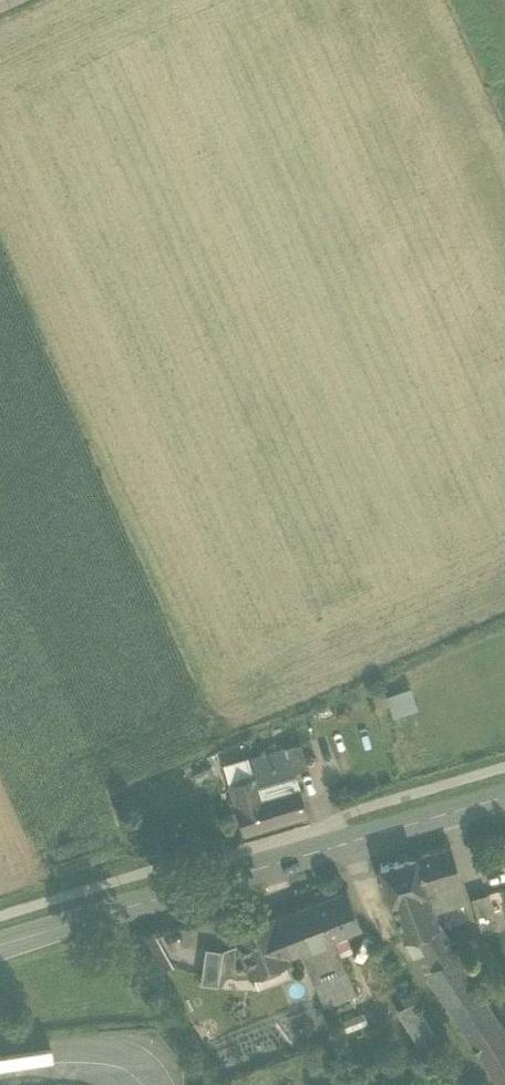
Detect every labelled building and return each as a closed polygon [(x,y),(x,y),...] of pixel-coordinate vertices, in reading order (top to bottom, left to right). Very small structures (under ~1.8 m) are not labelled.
[(388,693),(395,715),(421,706),(414,685),(388,693)] [(300,743),(283,748),(291,773),(293,772),(307,768),(300,743)] [(283,747),(223,765),(244,834),(307,815),(293,772),(291,773),(283,748),(283,747)] [(450,845),(414,856),(425,891),(426,891),(433,911),(466,901),(450,845)] [(414,856),(380,866),(390,901),(404,939),(439,925),(439,924),(438,924),(433,911),(426,891),(425,891),(414,856)] [(271,919),(270,919),(285,957),(286,957),(301,951),(314,981),(346,968),(333,938),(361,927),(346,889),(271,919)] [(487,893),(471,897),(480,929),(497,924),(487,893)] [(259,925),(247,930),(242,928),(234,931),(251,974),(287,960),(286,957),(285,957),(270,919),(271,919),(270,917),(261,920),(259,925)] [(439,925),(404,939),(423,969),(425,968),(455,949),(439,925)] [(223,950),(205,948),(200,982),(218,985),(223,950)] [(455,949),(425,968),(441,993),(471,975),(455,949)] [(346,968),(314,981),(324,1007),(356,994),(346,968)] [(441,993),(499,1084),(504,1084),(504,1029),(471,975),(441,993)] [(415,1000),(396,1011),(419,1049),(438,1037),(415,1000)]
